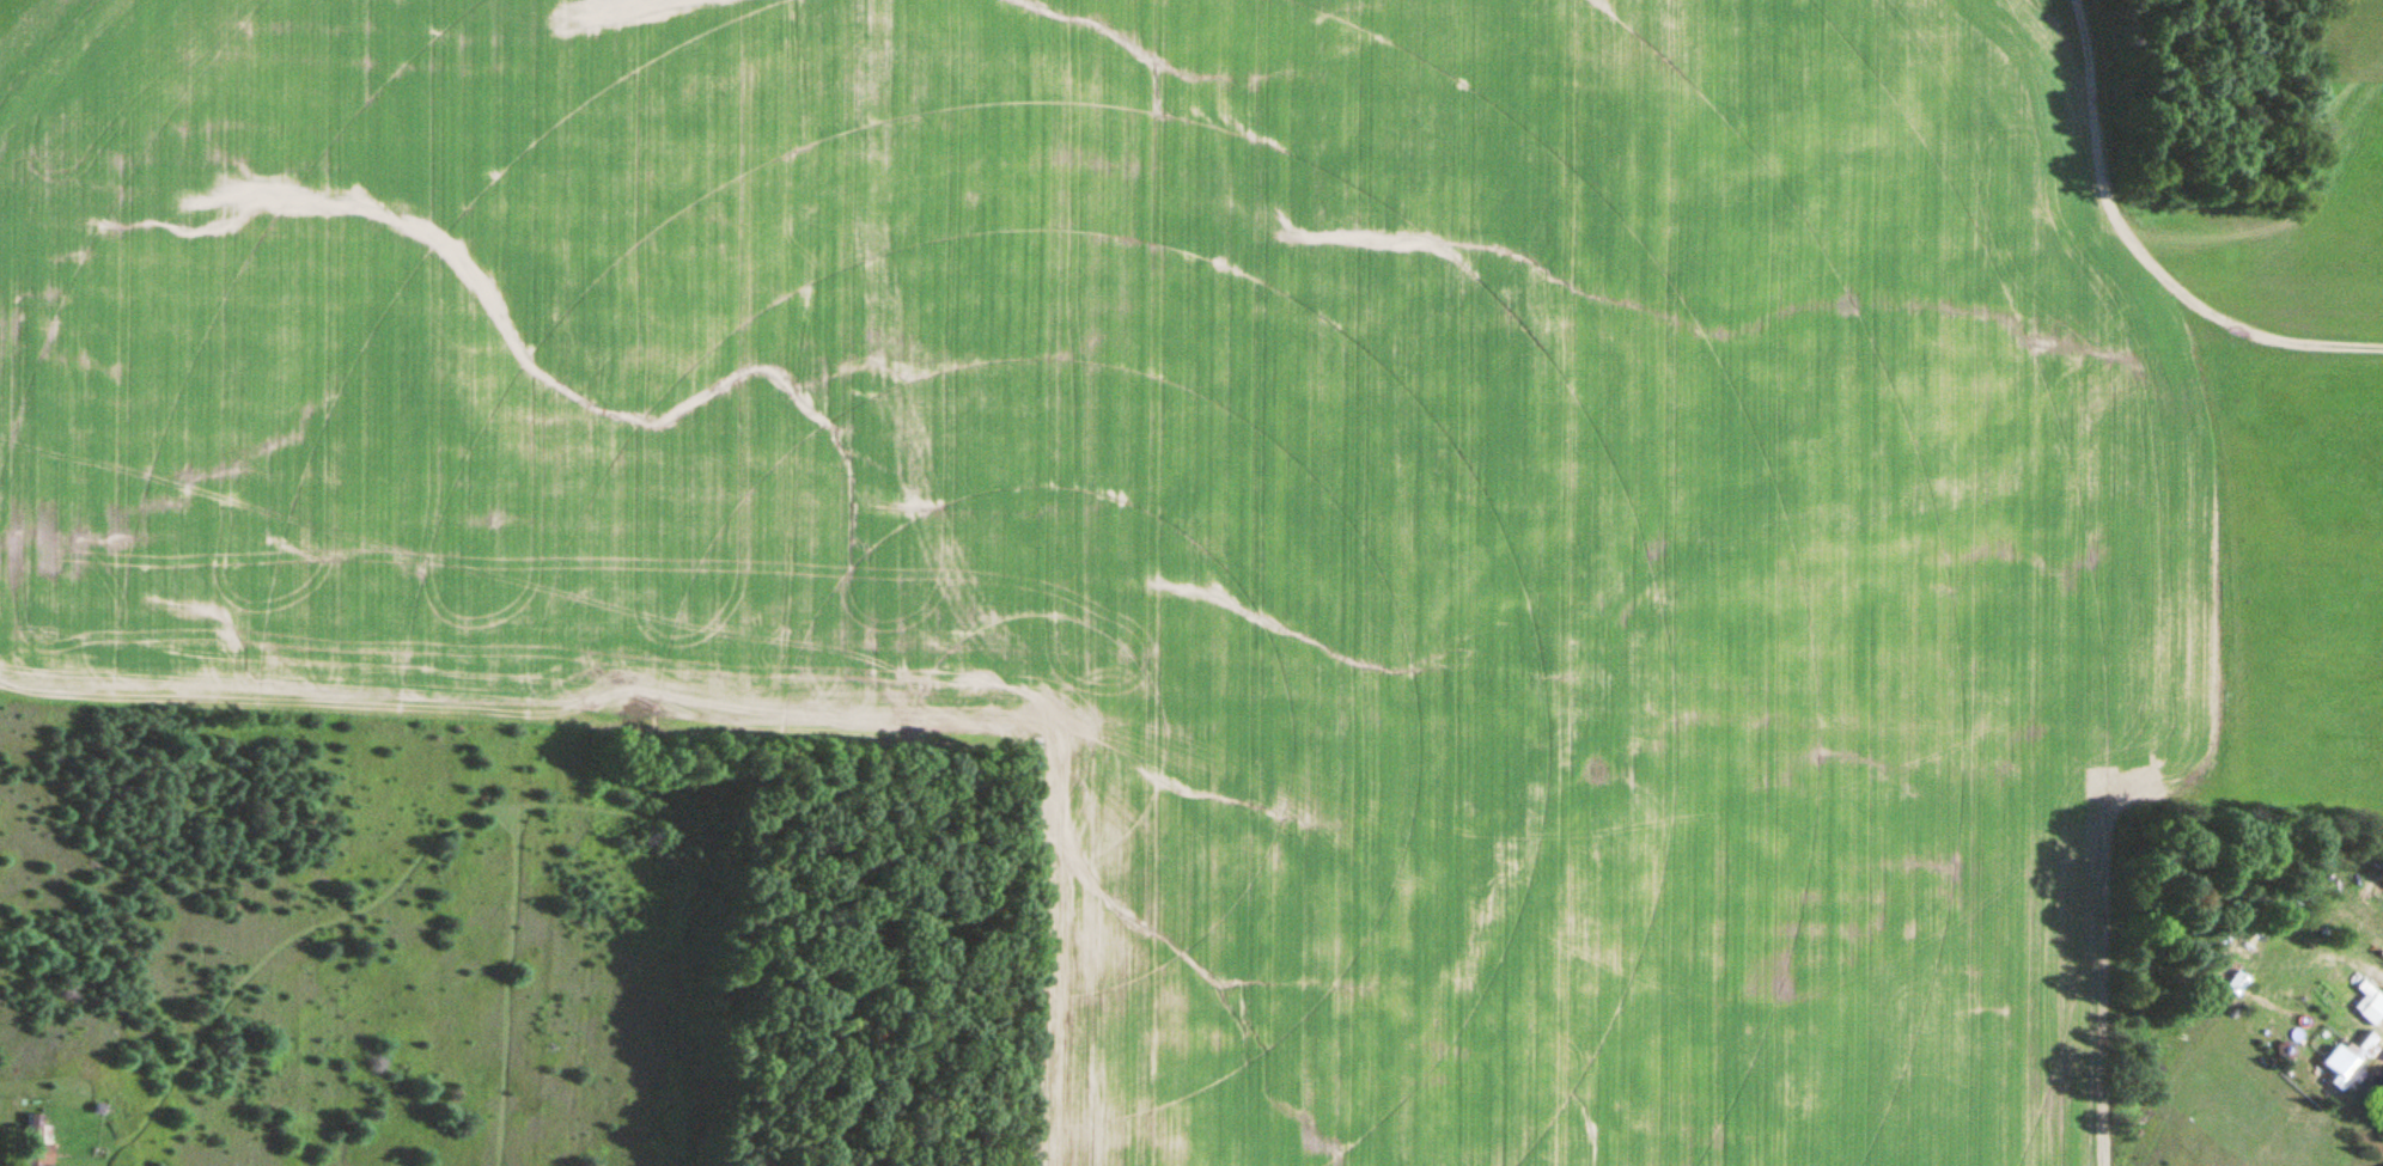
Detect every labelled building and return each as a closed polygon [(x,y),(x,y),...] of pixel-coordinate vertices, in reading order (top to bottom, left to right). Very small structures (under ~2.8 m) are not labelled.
[(2382,1010),(2365,997),(2348,1019),(2366,1032),(2382,1010)] [(2315,1063),(2332,1077),(2346,1059),(2329,1046),(2315,1063)] [(51,1145),(39,1144),(40,1115),(22,1115),(20,1165),(51,1165),(51,1145)]
